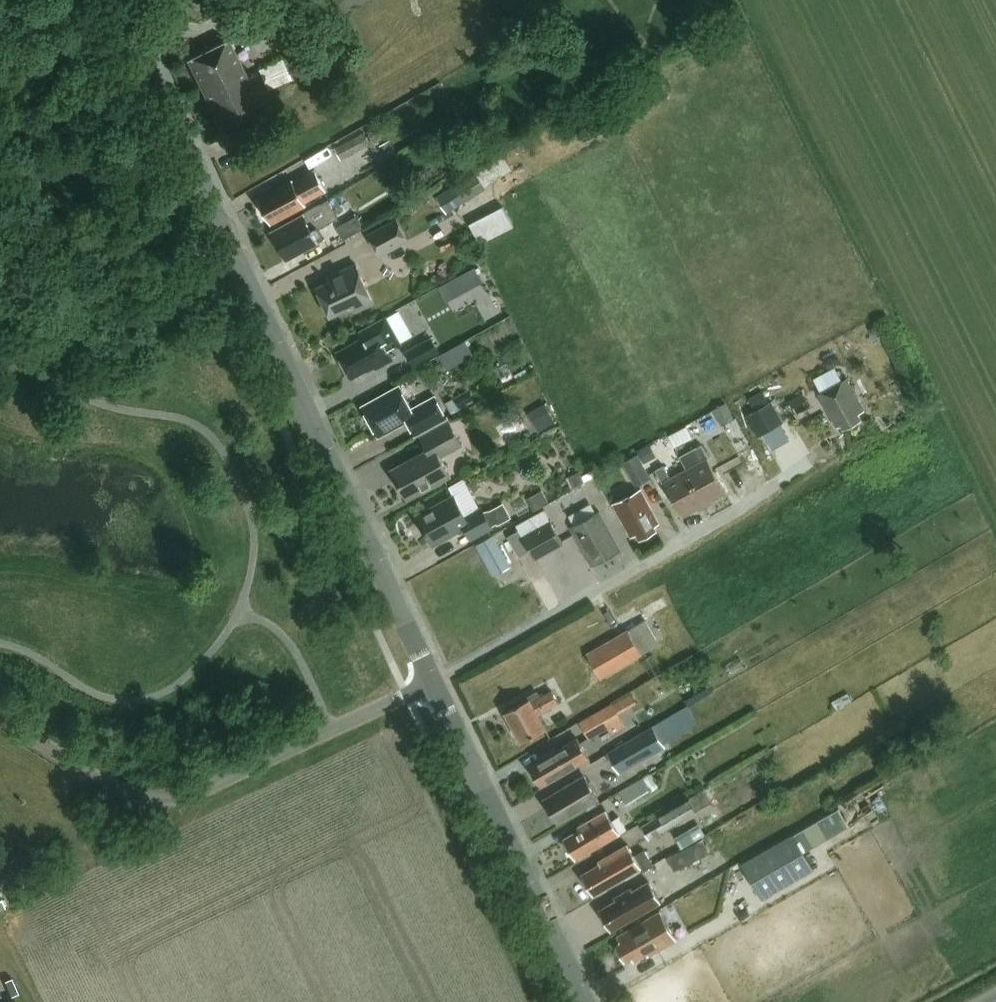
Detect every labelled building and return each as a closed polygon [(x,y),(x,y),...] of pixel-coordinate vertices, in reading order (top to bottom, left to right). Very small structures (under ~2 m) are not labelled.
[(255,15),(265,10),(259,0),(252,0),(248,2),(255,15)] [(264,113),(239,62),(228,40),(188,60),(224,133),(264,113)] [(298,58),(285,64),(286,66),(292,79),(305,73),(298,58)] [(286,66),(285,64),(283,59),(260,70),(269,90),(292,79),(286,66)] [(366,132),(336,147),(342,160),(372,145),(366,132)] [(467,132),(449,141),(457,157),(475,148),(467,132)] [(397,152),(391,142),(378,149),(384,160),(397,152)] [(513,170),(504,157),(452,189),(461,202),(513,170)] [(271,222),(288,212),(305,203),(304,202),(325,190),(314,170),(294,181),(293,179),(276,188),(277,190),(259,200),(271,222)] [(314,221),(331,212),(333,211),(327,201),(302,214),(303,216),(274,232),(288,257),(323,238),(314,221)] [(509,203),(474,218),(483,239),(518,225),(509,203)] [(343,239),(344,239),(364,227),(357,215),(336,227),(343,239)] [(380,255),(408,239),(395,218),(368,234),(380,255)] [(356,311),(374,303),(356,263),(329,276),(331,280),(317,286),(331,316),(354,306),(356,311)] [(483,281),(475,267),(461,275),(469,289),(483,281)] [(501,341),(522,331),(513,314),(493,324),(501,341)] [(377,369),(393,360),(389,351),(403,343),(388,316),(361,331),(364,337),(338,351),(352,378),(375,365),(377,369)] [(414,366),(442,352),(433,337),(406,351),(414,366)] [(857,412),(863,409),(846,378),(819,393),(837,425),(841,423),(844,427),(860,418),(857,412)] [(363,406),(379,436),(408,420),(416,435),(447,417),(436,396),(413,409),(400,385),(363,406)] [(532,409),(542,429),(561,419),(551,399),(532,409)] [(784,421),(772,401),(746,415),(758,436),(784,421)] [(735,419),(726,404),(714,410),(722,426),(735,419)] [(719,427),(713,416),(702,422),(708,433),(719,427)] [(428,449),(392,469),(408,499),(451,476),(441,457),(463,445),(449,420),(421,436),(428,449)] [(686,470),(704,504),(726,492),(708,459),(710,458),(702,444),(693,449),(696,454),(682,462),(686,470)] [(638,455),(624,463),(635,483),(649,475),(638,455)] [(664,465),(656,470),(663,484),(665,483),(683,515),(704,504),(686,470),(671,478),(664,465)] [(641,489),(613,503),(631,536),(637,533),(640,539),(657,529),(655,525),(659,523),(641,489)] [(466,516),(454,495),(417,515),(434,545),(465,528),(472,540),(498,525),(499,527),(513,519),(505,505),(492,512),(485,513),(482,507),(466,516)] [(592,565),(616,552),(614,548),(618,545),(599,510),(570,526),(592,565)] [(535,561),(564,545),(545,512),(517,528),(535,561)] [(510,564),(500,547),(484,557),(493,573),(510,564)] [(600,680),(642,656),(640,653),(654,646),(651,640),(656,637),(647,622),(642,625),(641,623),(585,655),(600,680)] [(506,711),(522,741),(546,728),(538,713),(559,702),(552,690),(540,697),(538,691),(528,697),(529,699),(506,711)] [(609,726),(601,712),(582,722),(591,737),(609,726)] [(654,726),(608,753),(620,773),(651,755),(649,751),(664,743),(654,726)] [(541,759),(530,765),(542,786),(590,758),(580,740),(559,753),(555,747),(539,757),(541,759)] [(587,806),(589,809),(601,802),(585,775),(544,799),(558,823),(587,806)] [(627,805),(652,790),(644,778),(620,792),(627,805)] [(704,789),(690,798),(690,799),(697,811),(712,802),(704,789)] [(757,793),(740,802),(745,811),(762,801),(757,793)] [(660,817),(643,826),(650,838),(667,828),(697,811),(690,799),(660,817)] [(565,838),(577,858),(627,830),(619,816),(614,820),(608,810),(579,826),(581,829),(565,838)] [(698,824),(676,837),(683,848),(705,835),(698,824)] [(814,869),(794,835),(742,865),(762,899),(814,869)] [(669,859),(676,872),(711,854),(704,841),(669,859)] [(635,855),(628,844),(599,861),(601,864),(583,874),(595,894),(641,868),(643,871),(654,864),(645,849),(635,855)] [(616,900),(601,909),(612,930),(661,902),(650,881),(633,890),(632,888),(615,897),(616,900)] [(617,945),(626,961),(632,957),(634,961),(647,953),(649,956),(677,940),(661,912),(618,936),(621,943),(617,945)]
